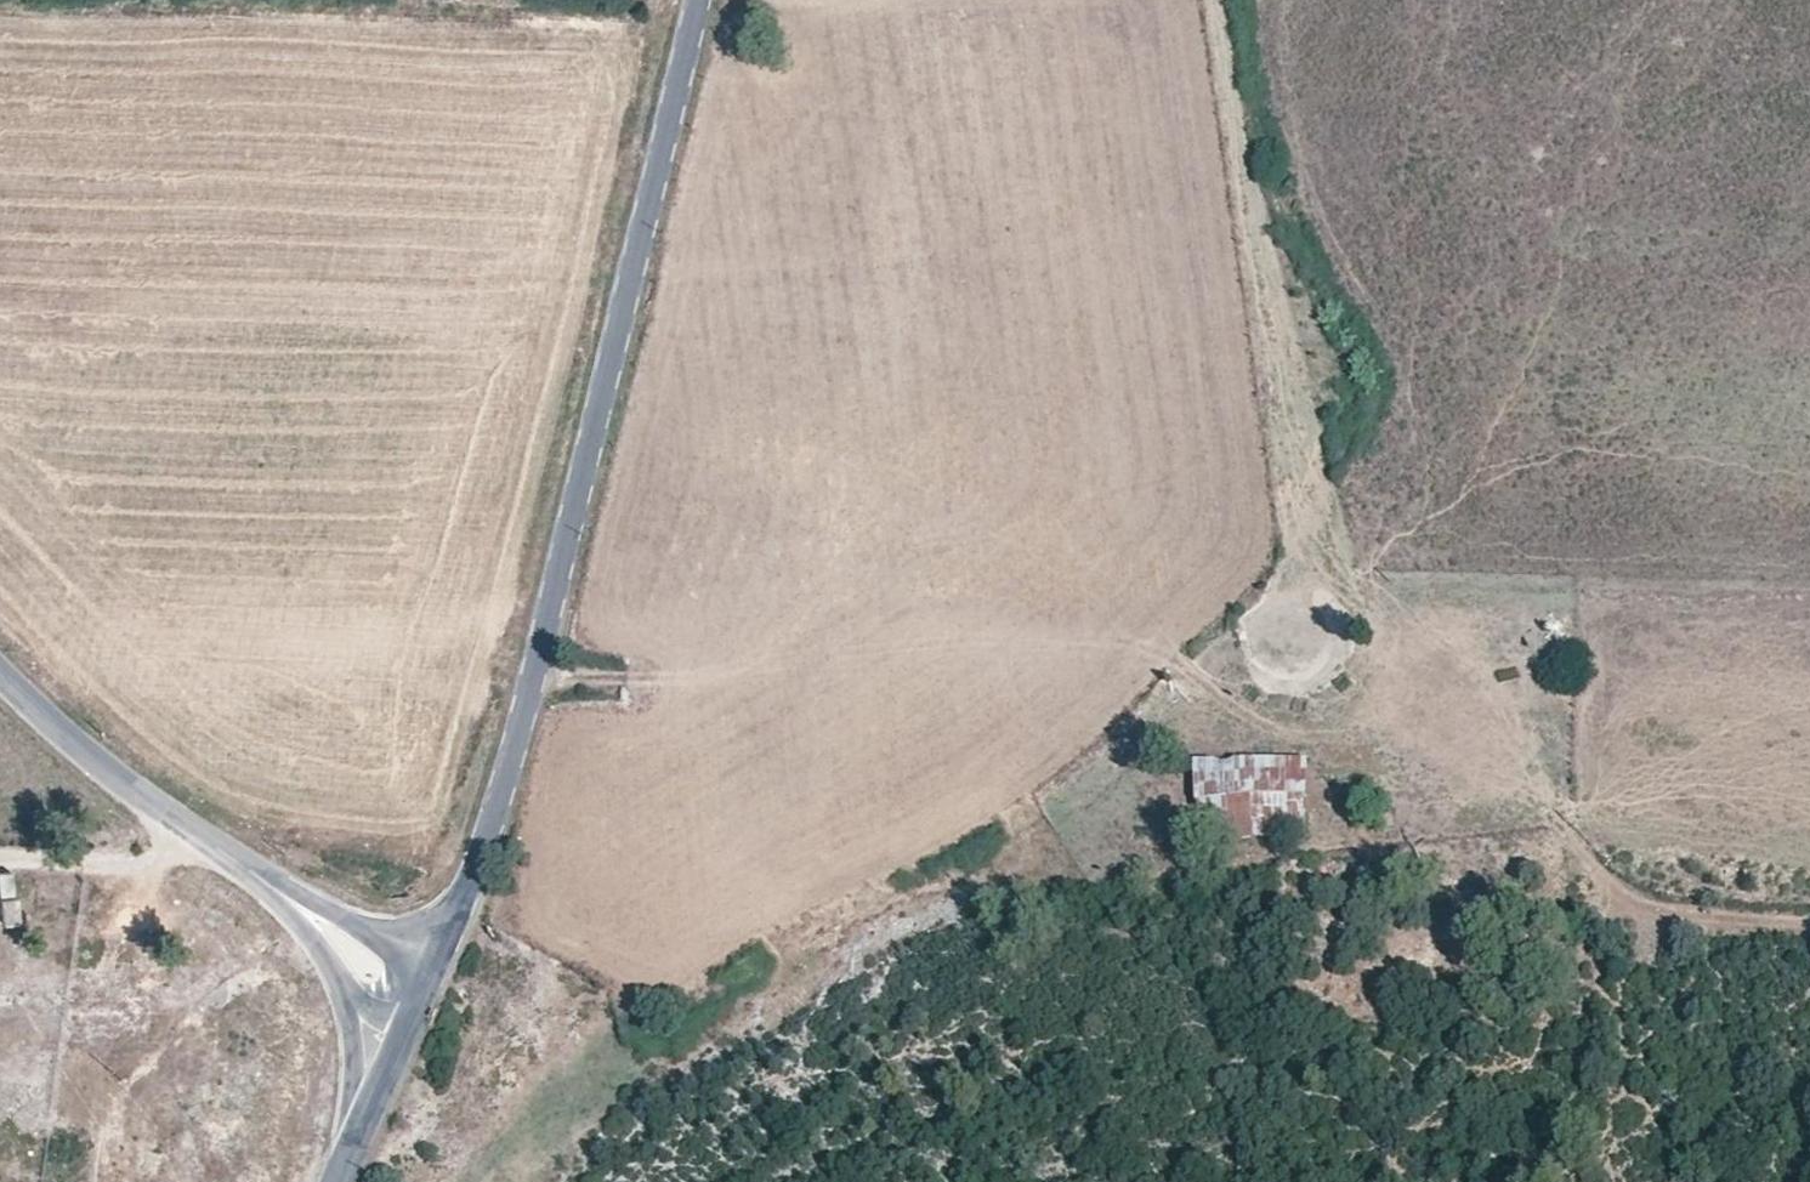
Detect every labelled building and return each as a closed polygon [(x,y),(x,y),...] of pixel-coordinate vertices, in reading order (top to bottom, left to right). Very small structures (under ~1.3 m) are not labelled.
[(1254,756),(1195,759),(1204,838),(1251,835),(1305,835),(1309,760),(1254,756)] [(13,875),(1,875),(3,898),(15,897),(13,875)] [(20,901),(3,902),(5,927),(23,925),(20,901)]
